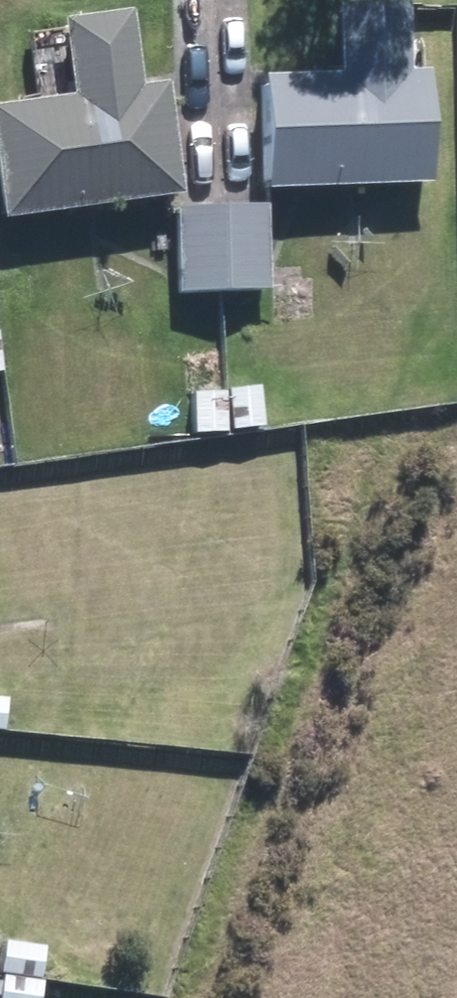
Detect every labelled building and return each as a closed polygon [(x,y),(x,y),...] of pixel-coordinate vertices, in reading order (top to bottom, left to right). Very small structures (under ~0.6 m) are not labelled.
[(393,67),(391,1),(323,4),(325,70),(251,73),(255,186),(419,180),(415,66),(393,67)] [(114,7),(47,18),(58,92),(0,100),(0,213),(168,190),(152,79),(126,83),(114,7)] [(258,202),(210,204),(214,288),(261,288),(258,202)] [(214,288),(210,204),(166,205),(170,290),(214,288)] [(255,424),(250,385),(219,389),(224,429),(255,424)] [(217,390),(185,391),(186,430),(218,429),(217,390)] [(32,970),(36,938),(0,933),(0,966),(32,970)] [(34,973),(0,969),(0,997),(30,997),(34,973)]
